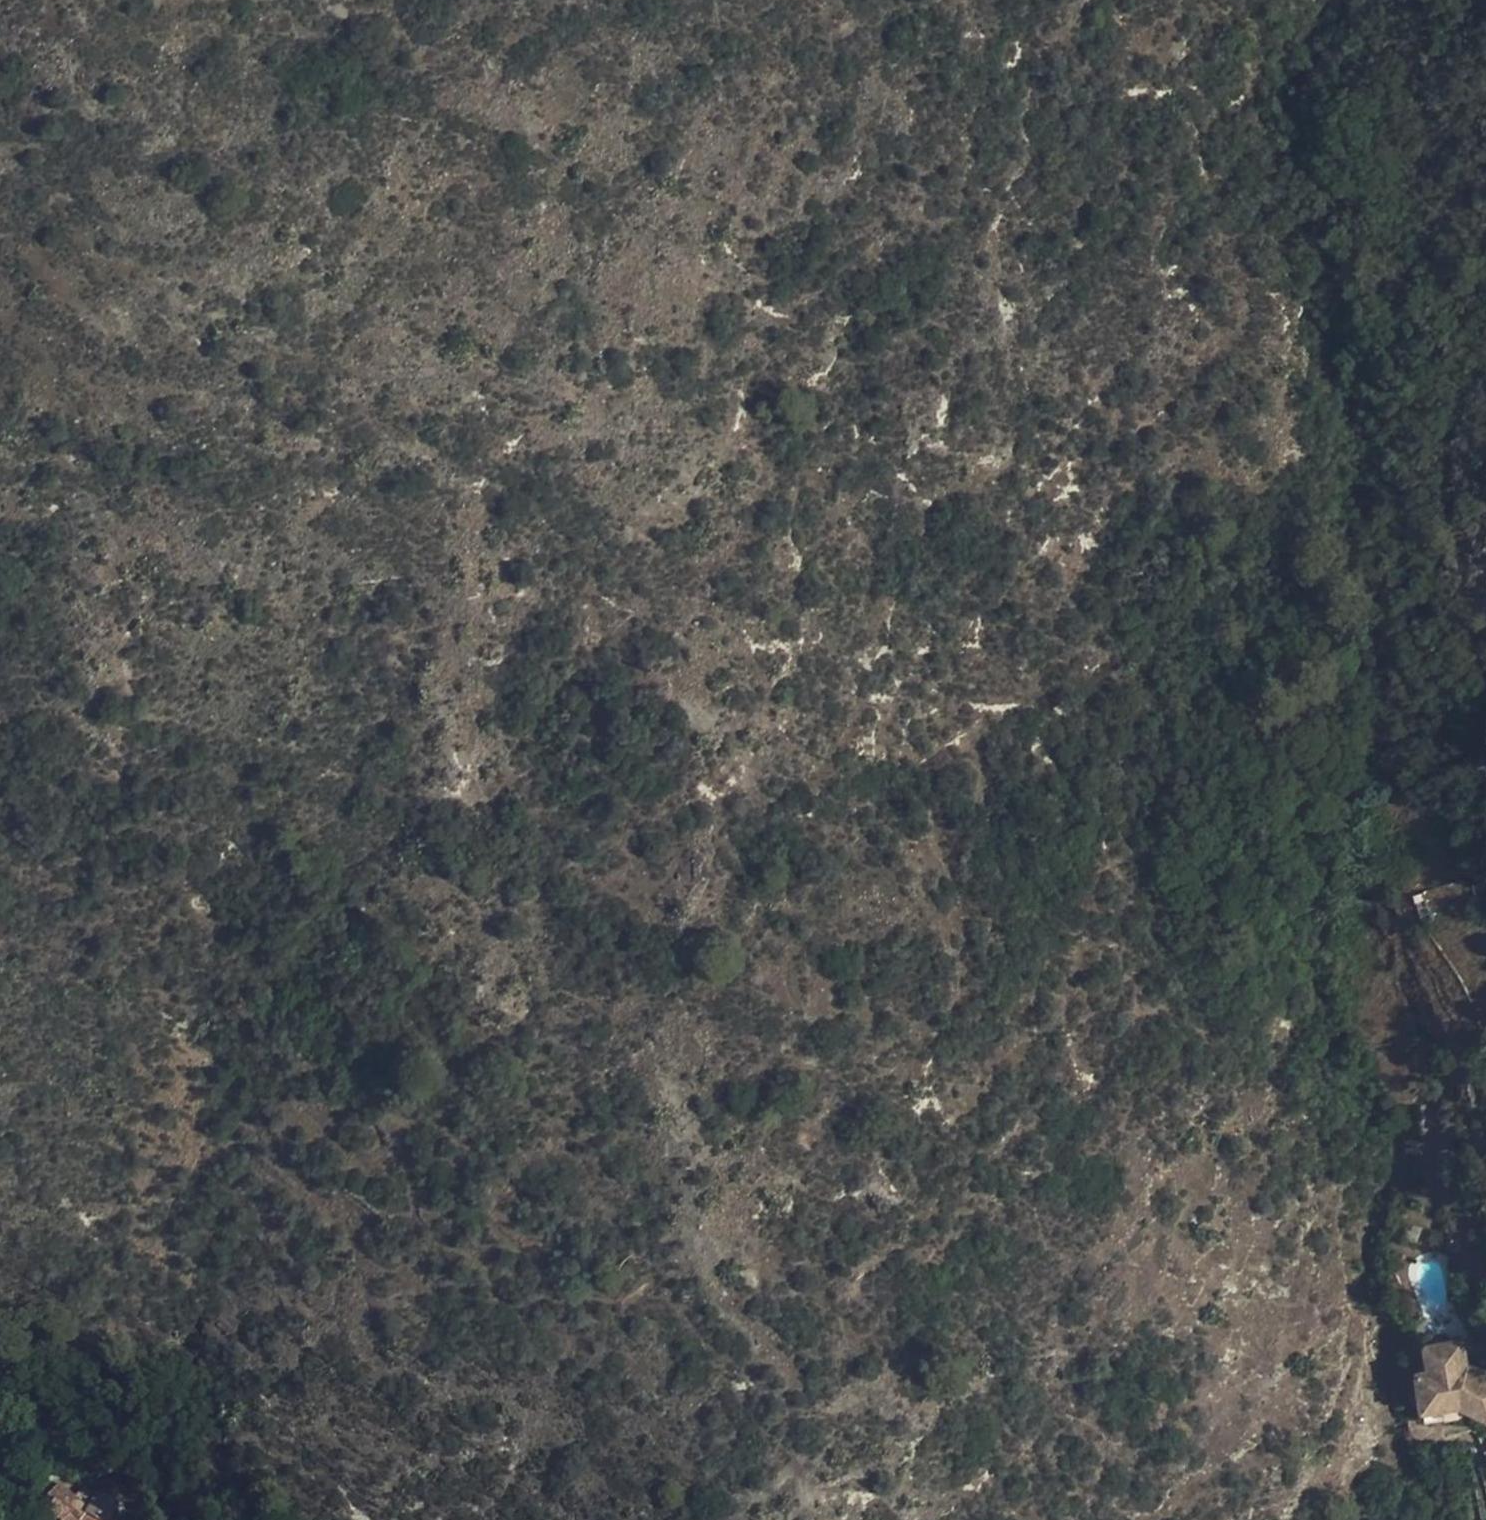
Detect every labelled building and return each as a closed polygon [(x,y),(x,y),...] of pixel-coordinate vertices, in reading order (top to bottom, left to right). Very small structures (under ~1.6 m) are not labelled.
[(1442,1343),(1446,1368),(1432,1370),(1437,1408),(1460,1404),(1480,1414),(1485,1417),(1485,1375),(1467,1366),(1464,1340),(1442,1343)] [(1446,1368),(1442,1343),(1428,1345),(1432,1370),(1446,1368)] [(1460,1404),(1437,1408),(1432,1370),(1418,1372),(1425,1422),(1480,1414),(1460,1404)] [(86,1514),(95,1494),(85,1483),(74,1494),(61,1481),(49,1493),(53,1498),(42,1509),(54,1519),(98,1519),(86,1514)] [(98,1519),(108,1519),(118,1499),(98,1489),(95,1494),(86,1514),(98,1519)]
